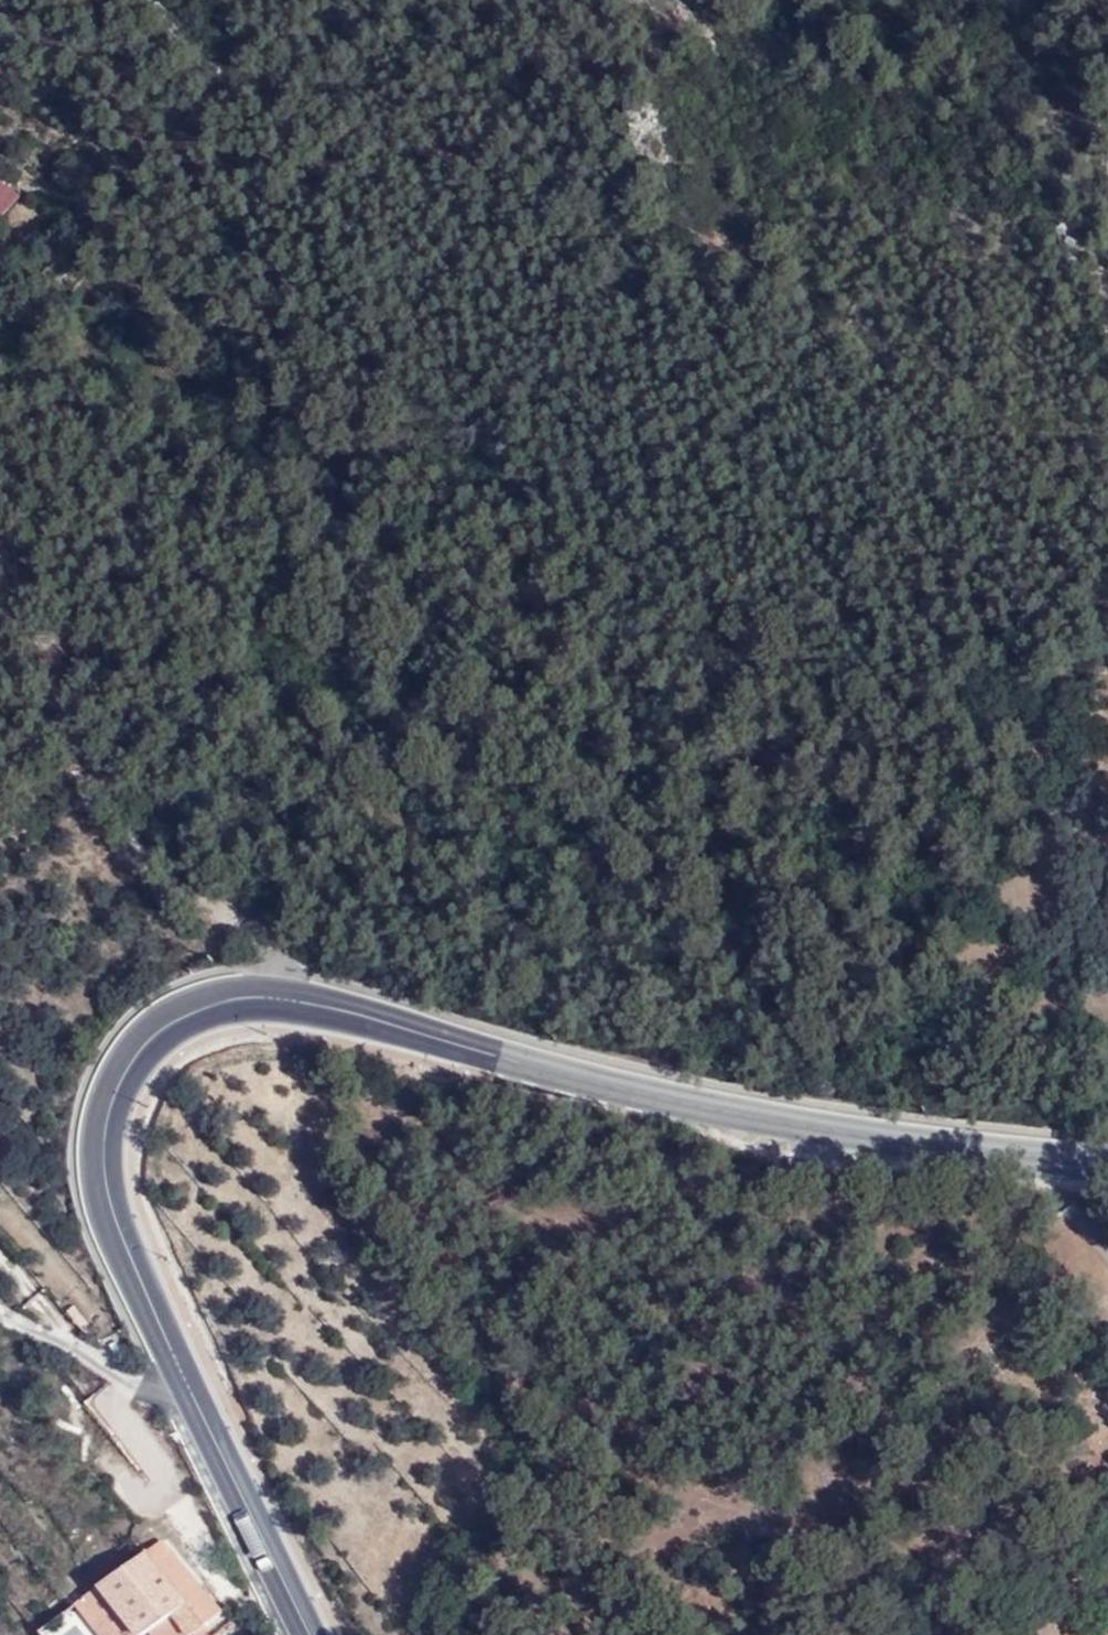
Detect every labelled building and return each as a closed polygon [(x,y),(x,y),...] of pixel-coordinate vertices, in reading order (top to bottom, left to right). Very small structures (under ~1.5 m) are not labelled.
[(20,192),(0,174),(0,215),(20,192)] [(107,1594),(111,1600),(135,1634),(229,1634),(177,1556),(107,1594)] [(111,1600),(87,1614),(99,1634),(135,1634),(111,1600)]
